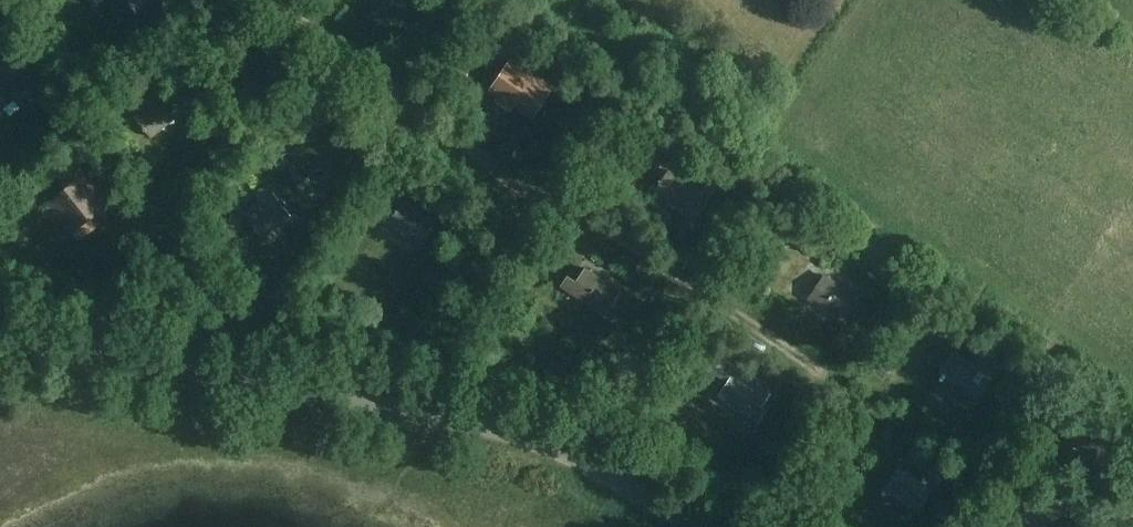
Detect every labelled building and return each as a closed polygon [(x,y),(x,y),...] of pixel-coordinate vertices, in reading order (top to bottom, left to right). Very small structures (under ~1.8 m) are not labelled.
[(121,13),(118,15),(120,19),(153,3),(152,0),(115,0),(121,13)] [(388,11),(395,0),(371,0),(388,11)] [(494,87),(533,114),(552,88),(512,60),(494,87)] [(21,93),(28,87),(22,80),(15,85),(0,66),(0,110),(21,93)] [(459,67),(453,77),(464,84),(470,74),(459,67)] [(180,114),(161,90),(133,113),(153,137),(180,114)] [(309,159),(287,170),(296,188),(318,177),(309,159)] [(67,188),(50,202),(73,231),(94,214),(99,220),(113,209),(81,168),(63,183),(67,188)] [(705,190),(671,168),(657,190),(690,212),(705,190)] [(292,215),(274,192),(246,213),(264,237),(292,215)] [(438,223),(405,200),(390,222),(423,245),(438,223)] [(620,291),(586,268),(577,281),(569,275),(563,285),(605,313),(620,291)] [(847,290),(825,275),(810,297),(844,320),(859,298),(858,298),(863,291),(852,284),(847,290)] [(937,384),(971,406),(994,372),(978,361),(975,366),(954,352),(942,370),(944,372),(941,376),(942,377),(937,384)] [(758,422),(768,408),(763,405),(771,392),(736,368),(729,378),(737,384),(726,400),(758,422)] [(937,495),(904,471),(889,493),(922,516),(937,495)]
